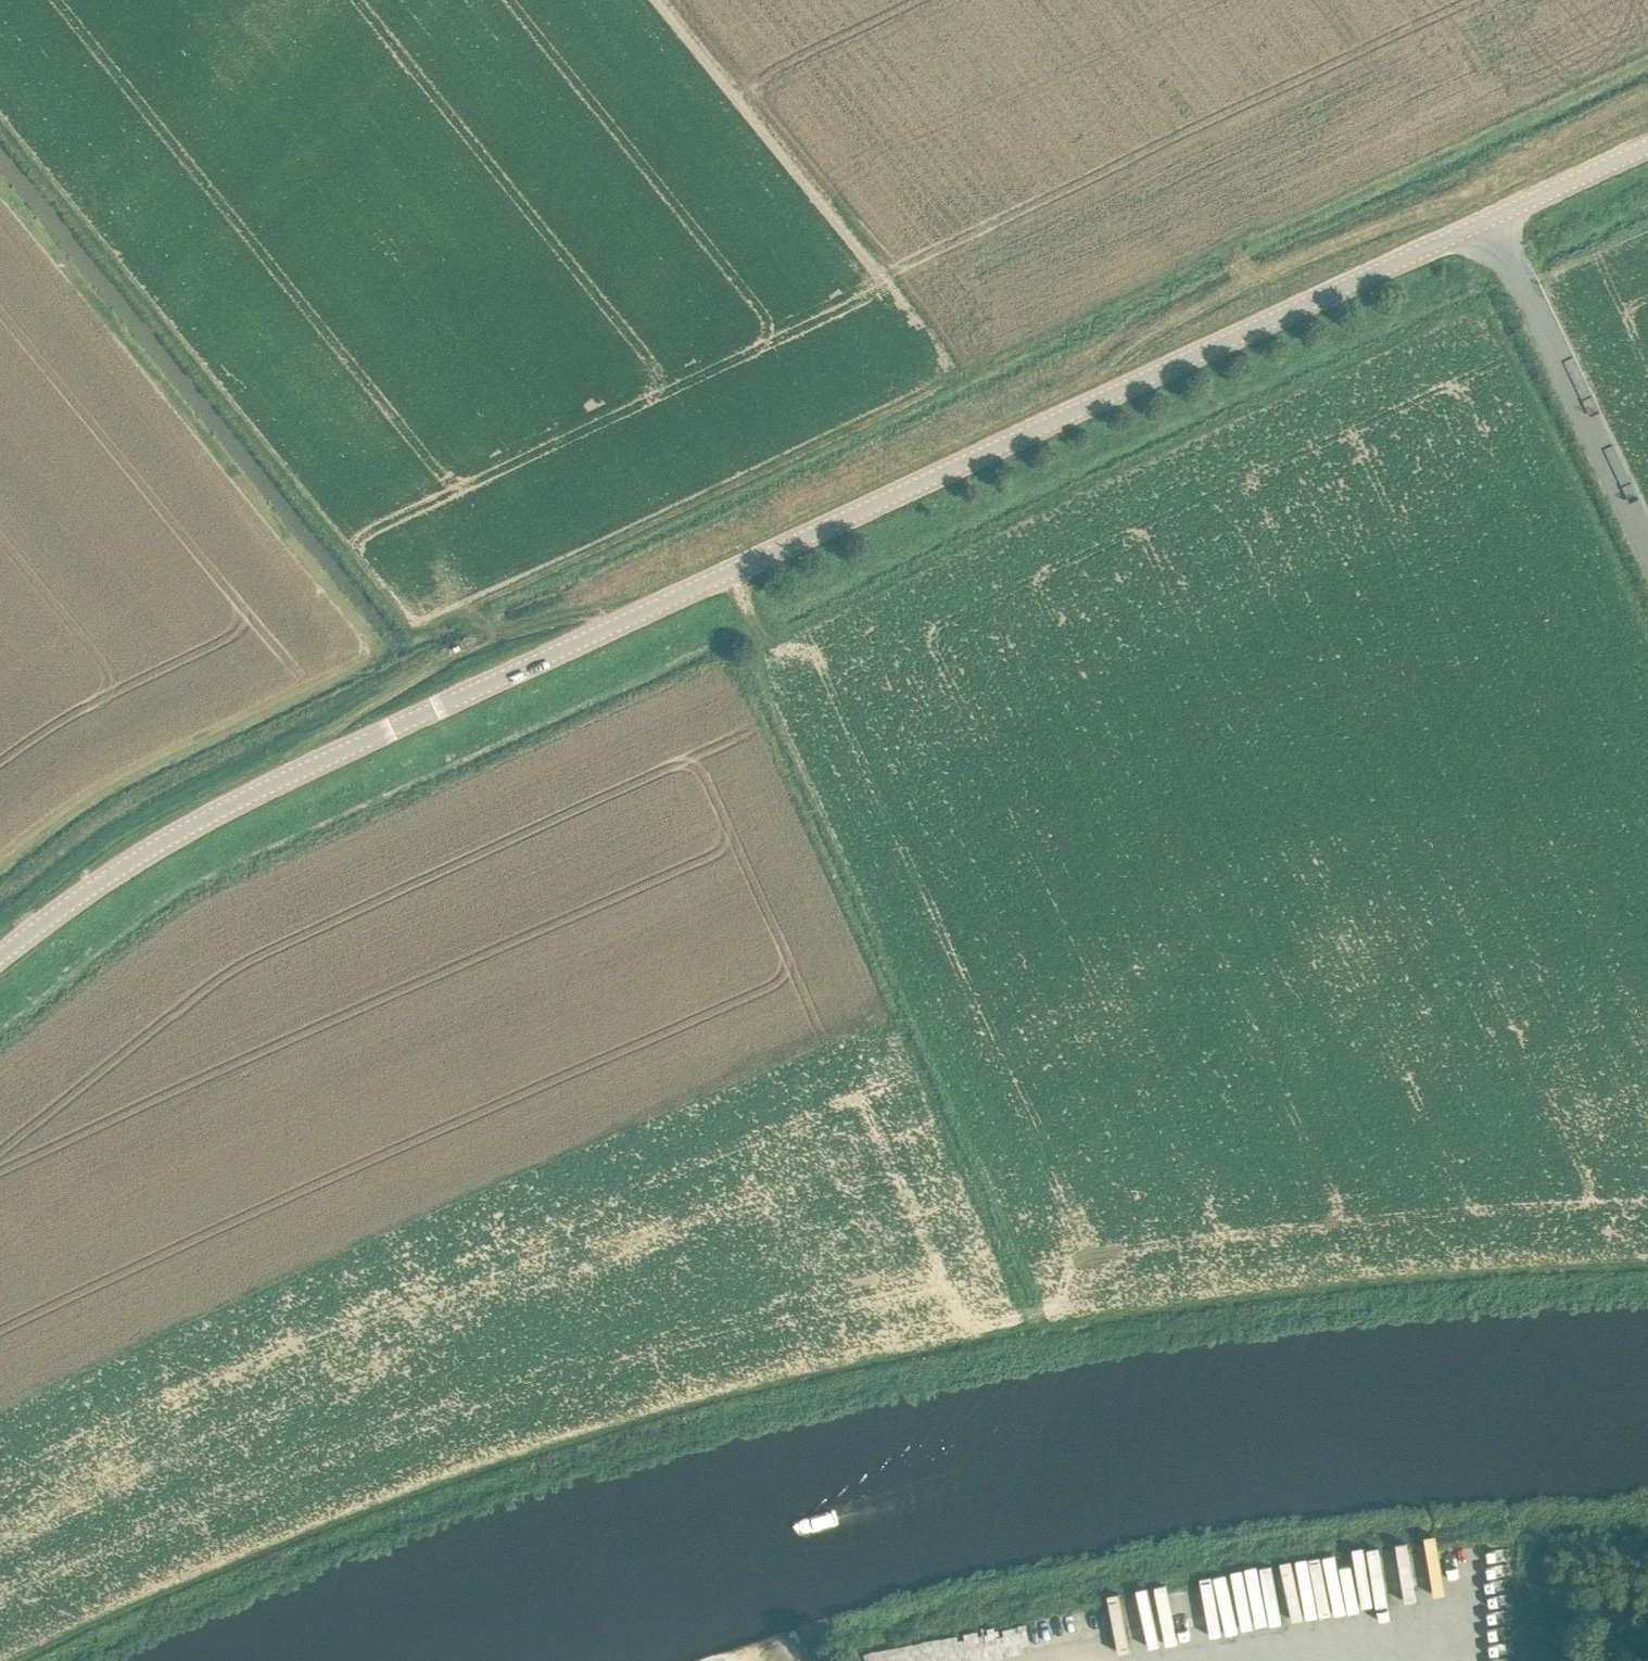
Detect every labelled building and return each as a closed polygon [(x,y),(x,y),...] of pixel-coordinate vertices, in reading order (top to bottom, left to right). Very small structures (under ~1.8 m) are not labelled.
[(1225,1578),(1217,1596),(1227,1600),(1235,1582),(1225,1578)] [(1274,1614),(1246,1618),(1248,1630),(1276,1625),(1274,1614)] [(1207,1654),(1248,1649),(1246,1633),(1233,1635),(1231,1622),(1203,1625),(1207,1654)]
